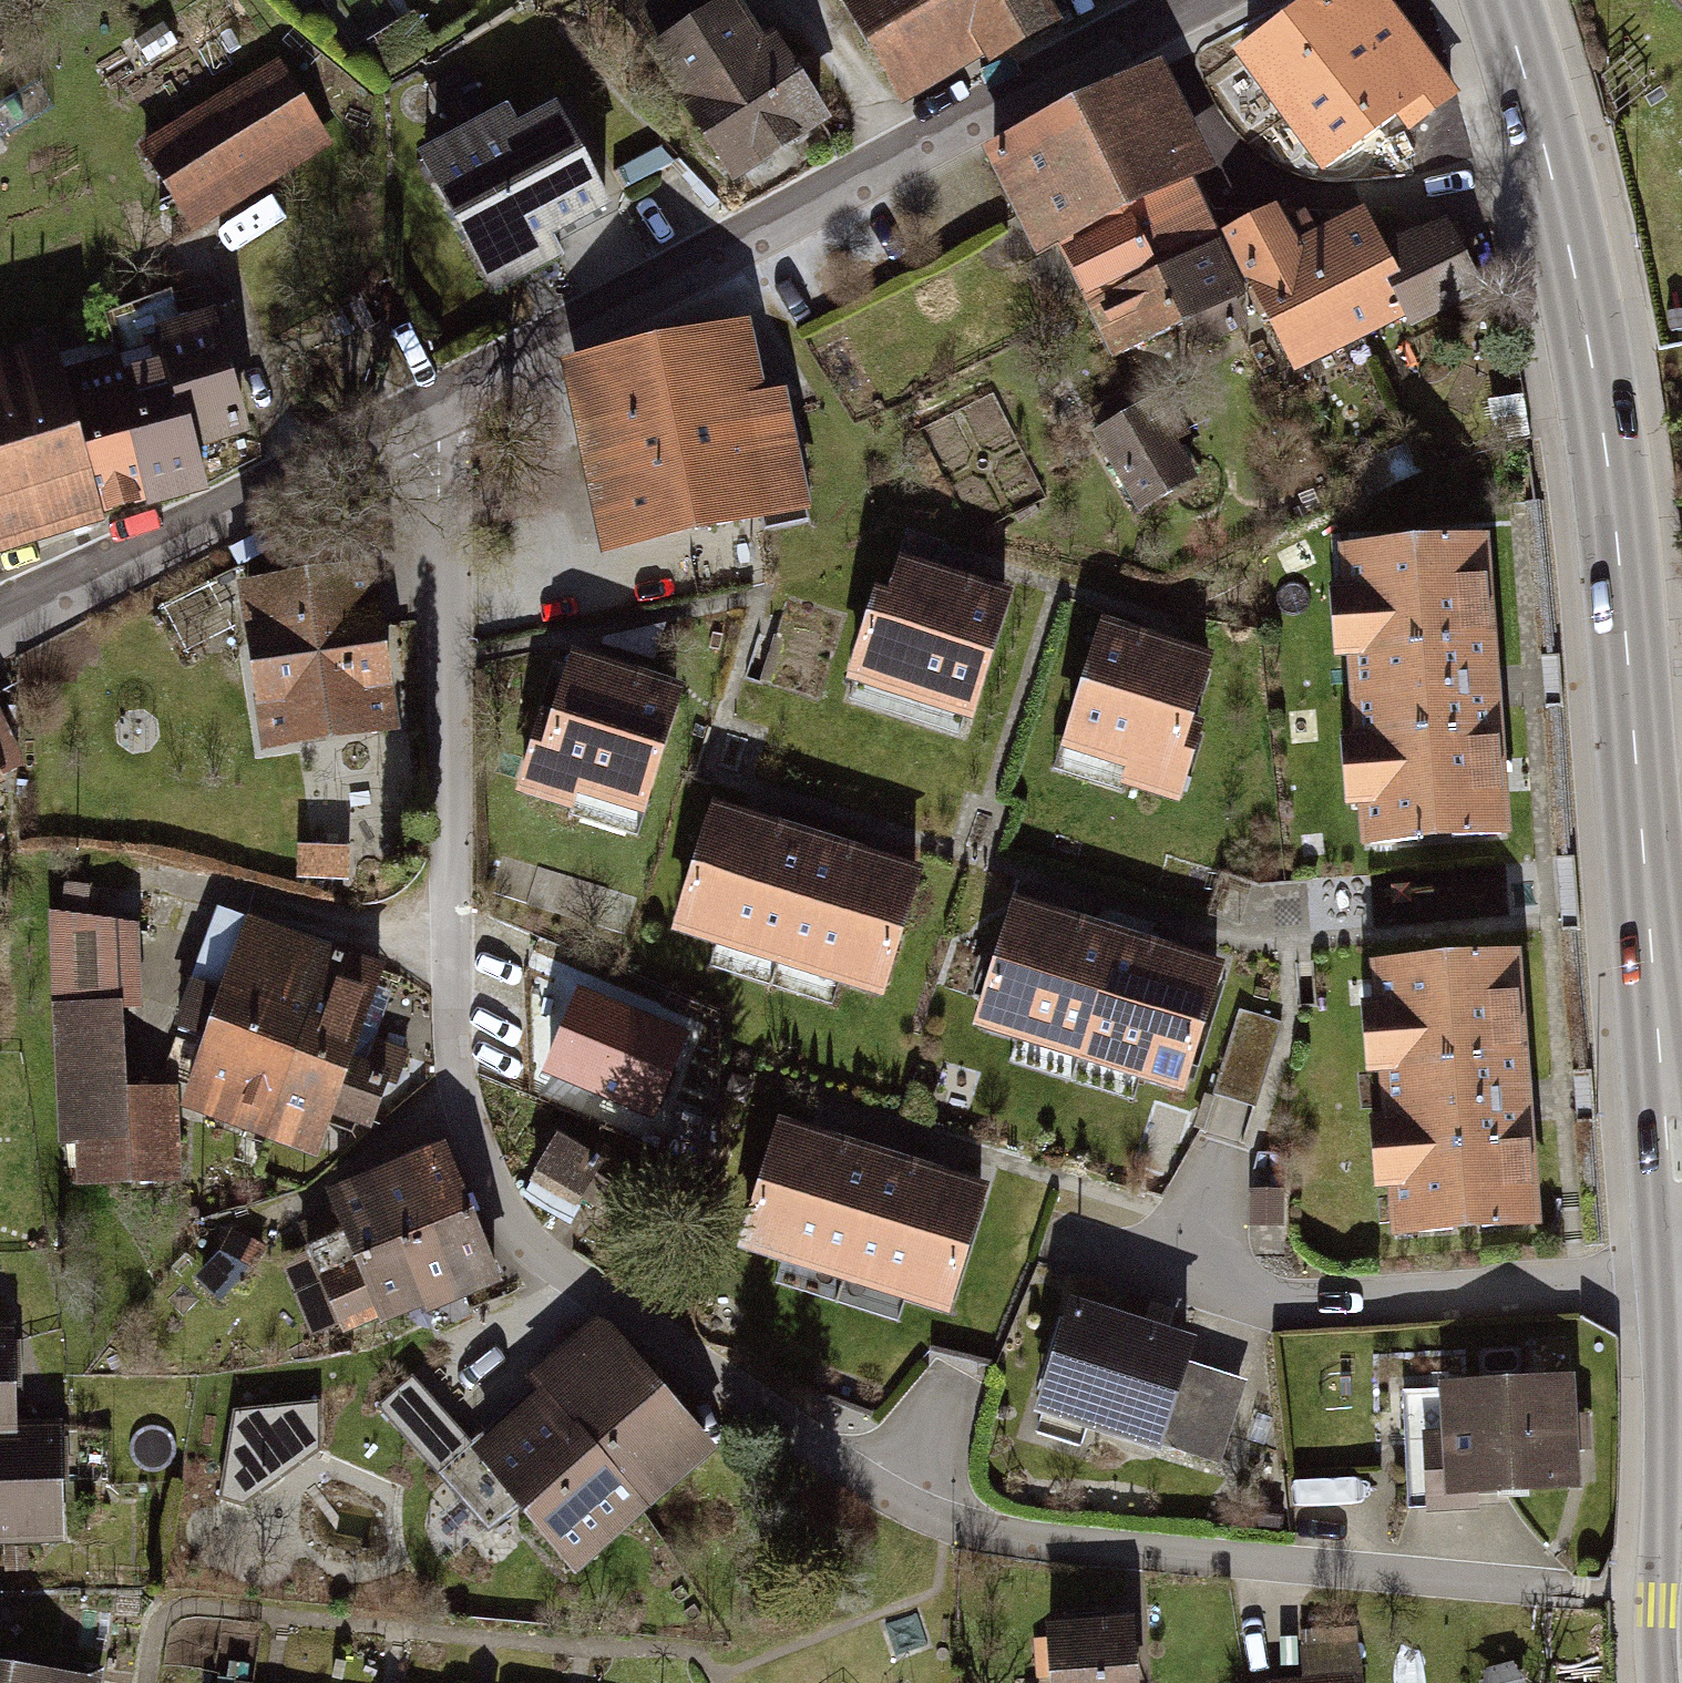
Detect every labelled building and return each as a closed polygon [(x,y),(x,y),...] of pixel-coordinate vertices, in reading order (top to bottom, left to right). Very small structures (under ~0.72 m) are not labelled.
[(742,207),(833,146),(735,0),(661,0),(621,27),(742,207)] [(911,129),(1065,40),(1041,0),(836,0),(911,129)] [(1237,48),(1327,168),(1392,120),(1402,134),(1449,99),(1375,0),(1302,0),(1237,48)] [(1143,66),(980,146),(1037,260),(1053,251),(1189,186),(1201,181),(1143,66)] [(142,154),(195,245),(336,163),(284,73),(142,154)] [(551,233),(612,200),(559,103),(523,122),(512,102),(419,152),(493,289),(561,252),(551,233)] [(1215,237),(1189,186),(1053,251),(1110,366),(1180,332),(1193,358),(1259,325),(1215,237)] [(1297,248),(1340,335),(1401,305),(1410,323),(1473,291),(1446,233),(1378,248),(1361,216),(1297,248)] [(1261,304),(1290,361),(1340,335),(1297,248),(1272,217),(1231,236),(1261,304)] [(162,337),(196,448),(252,431),(214,307),(158,323),(162,337)] [(755,332),(566,363),(598,550),(817,514),(796,388),(765,393),(755,332)] [(61,367),(104,506),(204,476),(196,448),(162,337),(61,367)] [(107,516),(104,506),(61,367),(55,345),(0,362),(0,549),(107,516)] [(1097,431),(1140,508),(1194,477),(1172,438),(1183,432),(1168,405),(1155,412),(1140,385),(1094,411),(1103,427),(1097,431)] [(1378,869),(1518,858),(1494,546),(1353,557),(1357,608),(1339,609),(1345,687),(1363,685),(1369,761),(1348,762),(1354,843),(1376,842),(1378,869)] [(1021,617),(910,581),(897,622),(879,616),(850,704),(979,746),(1021,617)] [(252,607),(274,790),(409,774),(387,592),(252,607)] [(1224,673),(1109,641),(1073,765),(1135,783),(1128,809),(1191,827),(1214,745),(1204,742),(1224,673)] [(651,840),(692,713),(573,675),(532,802),(651,840)] [(8,784),(1,769),(24,758),(0,711),(0,788),(8,784)] [(828,860),(720,825),(679,951),(786,986),(828,860)] [(932,894),(828,860),(786,986),(890,1020),(932,894)] [(107,899),(70,899),(70,928),(108,936),(107,899)] [(1134,953),(1021,920),(982,1052),(1094,1085),(1134,953)] [(394,984),(222,924),(195,1001),(236,1015),(218,1065),(183,1053),(164,1107),(185,1106),(186,1126),(327,1176),(339,1141),(378,1154),(391,1120),(351,1106),(358,1086),(402,1101),(416,1062),(372,1047),(394,984)] [(54,925),(66,1158),(82,1157),(85,1207),(190,1201),(186,1126),(185,1106),(164,1107),(132,1108),(128,1033),(151,1032),(147,944),(108,936),(70,928),(54,925)] [(1232,982),(1134,953),(1094,1085),(1193,1114),(1232,982)] [(1527,961),(1380,971),(1384,1025),(1367,1026),(1372,1100),(1388,1099),(1391,1142),(1373,1144),(1378,1219),(1396,1217),(1398,1252),(1545,1243),(1527,961)] [(549,1068),(651,1111),(681,1039),(579,996),(549,1068)] [(1277,1020),(1236,1008),(1209,1094),(1228,1100),(1250,1107),(1277,1020)] [(593,1160),(560,1141),(528,1191),(556,1210),(564,1197),(574,1203),(582,1192),(634,1228),(660,1191),(601,1150),(593,1160)] [(897,1178),(789,1142),(747,1269),(787,1283),(781,1301),(847,1323),(897,1178)] [(450,1162),(427,1172),(440,1206),(430,1219),(455,1278),(493,1264),(450,1162)] [(425,1167),(375,1188),(401,1249),(398,1250),(418,1294),(455,1278),(430,1219),(440,1206),(427,1172),(425,1167)] [(961,1340),(1003,1213),(897,1178),(847,1323),(907,1343),(913,1324),(961,1340)] [(339,1210),(301,1226),(310,1247),(305,1249),(319,1280),(322,1280),(342,1325),(418,1294),(398,1250),(401,1249),(375,1188),(337,1205),(339,1210)] [(1287,1205),(1257,1204),(1256,1240),(1286,1241),(1287,1205)] [(275,1255),(236,1242),(225,1272),(258,1283),(264,1285),(275,1255)] [(225,1272),(202,1294),(224,1316),(258,1283),(225,1272)] [(1205,1352),(1073,1308),(1031,1431),(1163,1475),(1169,1459),(1226,1478),(1254,1395),(1197,1376),(1205,1352)] [(719,1450),(600,1313),(531,1374),(541,1385),(650,1509),(719,1450)] [(25,1457),(24,1438),(21,1342),(0,1342),(0,1457),(25,1457)] [(465,1437),(412,1379),(382,1407),(435,1465),(465,1437)] [(541,1385),(470,1448),(579,1572),(650,1509),(541,1385)] [(1580,1390),(1407,1404),(1416,1522),(1590,1509),(1580,1390)] [(234,1410),(224,1461),(264,1475),(315,1434),(316,1403),(234,1410)] [(73,1563),(69,1437),(24,1438),(25,1457),(0,1457),(0,1565),(73,1563)] [(1049,1622),(1052,1682),(1142,1682),(1138,1617),(1049,1622)] [(887,1632),(897,1664),(932,1654),(922,1622),(887,1632)] [(1362,1640),(1303,1644),(1306,1682),(1365,1682),(1362,1640)] [(0,1662),(0,1682),(98,1682),(100,1669),(31,1659),(30,1666),(0,1662)]
